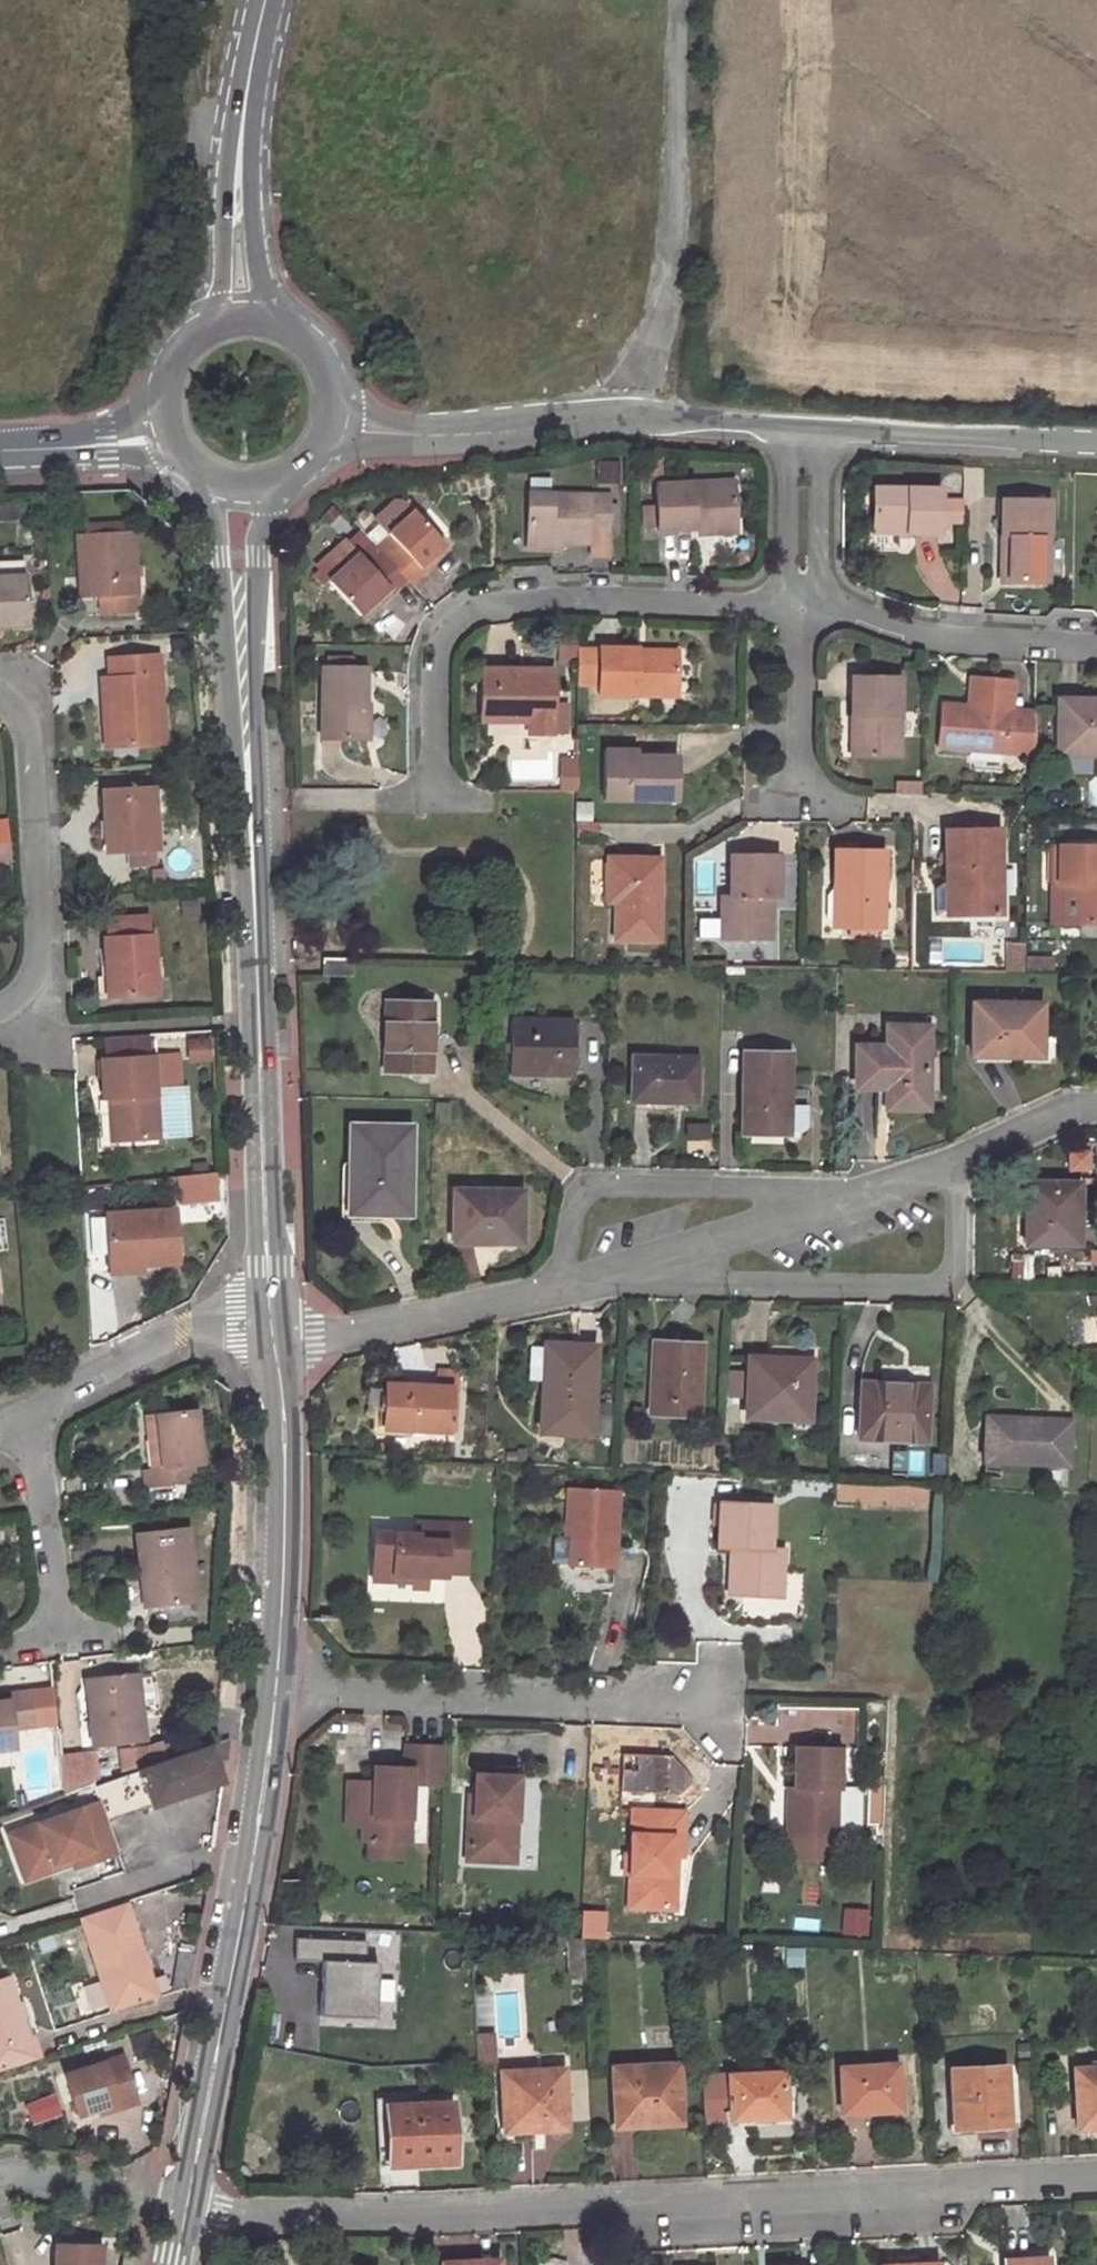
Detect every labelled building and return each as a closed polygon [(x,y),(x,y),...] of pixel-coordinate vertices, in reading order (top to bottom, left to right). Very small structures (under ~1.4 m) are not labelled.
[(741,484),(663,491),(665,510),(654,511),(655,533),(666,532),(667,534),(707,531),(744,528),(741,484)] [(941,489),(874,489),(874,534),(940,534),(940,523),(940,499),(941,489)] [(379,522),(387,531),(412,509),(403,500),(394,499),(374,517),(379,522)] [(940,523),(964,524),(964,499),(940,499),(940,523)] [(1051,499),(1003,500),(1003,537),(1010,537),(1009,582),(1050,582),(1051,499)] [(569,546),(597,547),(597,560),(615,561),(615,537),(616,501),(537,500),(535,545),(569,546)] [(331,506),(320,516),(327,524),(338,514),(331,506)] [(399,544),(384,558),(404,579),(408,584),(423,569),(419,565),(444,543),(412,509),(387,531),(399,544)] [(379,522),(365,536),(382,554),(384,558),(399,544),(387,531),(379,522)] [(745,534),(744,528),(707,531),(708,537),(745,534)] [(369,565),(382,554),(365,536),(360,530),(347,541),(357,552),(369,565)] [(138,617),(132,534),(74,537),(80,600),(102,599),(104,619),(138,617)] [(314,566),(327,580),(357,552),(347,541),(345,538),(314,566)] [(357,552),(327,580),(359,614),(388,588),(391,591),(404,579),(384,558),(382,554),(369,565),(357,552)] [(25,565),(0,566),(0,628),(27,628),(25,565)] [(574,664),(574,642),(561,642),(561,664),(574,664)] [(578,683),(601,683),(601,649),(578,649),(578,683)] [(601,696),(678,696),(678,655),(638,655),(638,649),(601,649),(601,683),(601,696)] [(157,656),(109,659),(111,680),(115,745),(163,742),(157,656)] [(366,669),(320,668),(319,739),(365,740),(366,669)] [(552,671),(482,672),(482,722),(529,721),(530,734),(554,734),(552,671)] [(894,679),(845,680),(846,717),(853,717),(853,758),(893,758),(894,679)] [(106,746),(115,745),(111,680),(102,681),(106,746)] [(977,710),(980,681),(971,680),(969,709),(977,710)] [(1015,683),(980,681),(977,710),(969,709),(945,707),(942,748),(1011,753),(1013,713),(1015,683)] [(1056,702),(1056,756),(1096,756),(1096,702),(1056,702)] [(1037,713),(1013,713),(1011,753),(1038,755),(1037,713)] [(636,761),(636,756),(636,750),(604,750),(604,761),(636,761)] [(677,755),(636,756),(636,761),(604,761),(605,802),(678,801),(677,755)] [(930,784),(905,783),(904,796),(930,796),(930,784)] [(152,788),(104,790),(107,851),(127,850),(155,848),(152,788)] [(576,819),(593,819),(593,804),(576,804),(576,819)] [(993,914),(993,832),(940,833),(940,880),(950,880),(950,914),(993,914)] [(155,865),(155,848),(127,850),(128,866),(155,865)] [(1054,848),(1055,884),(1066,884),(1067,924),(1096,924),(1096,848),(1054,848)] [(8,863),(7,849),(0,850),(0,864),(8,863)] [(883,850),(833,850),(832,886),(842,886),(842,927),(850,927),(874,928),(884,928),(883,850)] [(659,858),(607,858),(608,889),(616,888),(617,906),(617,943),(659,943),(659,858)] [(778,859),(730,858),(730,900),(721,899),(721,924),(728,924),(729,943),(771,943),(771,913),(767,913),(767,902),(778,901),(778,859)] [(163,869),(150,870),(151,883),(164,882),(163,869)] [(950,914),(950,880),(940,880),(940,914),(950,914)] [(1066,884),(1055,884),(1056,924),(1067,924),(1066,884)] [(842,886),(832,886),(833,927),(842,927),(842,886)] [(616,888),(608,889),(608,906),(617,906),(616,888)] [(103,921),(103,941),(145,940),(144,918),(103,921)] [(103,941),(100,941),(103,1002),(149,1000),(147,940),(145,940),(103,941)] [(350,960),(322,959),(322,977),(351,977),(350,960)] [(1053,961),(1032,961),(1032,969),(1053,970),(1053,961)] [(431,1002),(386,1001),(386,1077),(430,1077),(431,1002)] [(1042,1005),(974,1003),(973,1055),(1040,1057),(1042,1005)] [(573,1019),(510,1019),(509,1076),(573,1077),(573,1019)] [(928,1031),(888,1029),(887,1049),(858,1049),(857,1087),(886,1087),(886,1109),(926,1110),(928,1031)] [(104,1040),(105,1059),(148,1057),(147,1038),(104,1040)] [(209,1039),(188,1040),(189,1062),(210,1061),(209,1039)] [(790,1054),(744,1052),(742,1133),(788,1134),(790,1054)] [(157,1088),(181,1087),(180,1056),(148,1057),(105,1059),(99,1060),(101,1099),(106,1099),(112,1099),(113,1140),(160,1138),(157,1088)] [(700,1061),(633,1059),(631,1102),(698,1105),(700,1061)] [(407,1127),(349,1125),(349,1209),(378,1209),(378,1213),(408,1213),(407,1127)] [(749,1149),(782,1150),(782,1139),(749,1138),(749,1149)] [(177,1177),(179,1204),(218,1201),(216,1174),(177,1177)] [(1079,1182),(1030,1181),(1030,1243),(1079,1243),(1079,1182)] [(521,1184),(454,1183),(455,1229),(496,1229),(496,1235),(522,1236),(521,1184)] [(175,1212),(106,1215),(108,1261),(142,1259),(142,1267),(178,1265),(175,1212)] [(92,1271),(106,1270),(103,1213),(89,1213),(92,1271)] [(142,1272),(142,1267),(142,1259),(108,1261),(109,1274),(142,1272)] [(706,1339),(668,1337),(666,1371),(658,1371),(657,1405),(702,1407),(706,1339)] [(595,1348),(547,1345),(541,1432),(590,1435),(595,1348)] [(814,1356),(755,1351),(750,1411),(811,1414),(814,1356)] [(928,1388),(863,1385),(861,1439),(926,1442),(928,1388)] [(378,1431),(446,1434),(447,1410),(448,1391),(448,1389),(380,1386),(378,1431)] [(456,1410),(457,1392),(448,1391),(447,1410),(456,1410)] [(194,1411),(156,1415),(161,1468),(150,1469),(142,1470),(144,1487),(198,1482),(196,1465),(200,1464),(194,1411)] [(161,1468),(156,1415),(145,1416),(150,1469),(161,1468)] [(1070,1421),(987,1417),(985,1461),(1068,1465),(1070,1421)] [(566,1528),(565,1565),(610,1567),(612,1493),(563,1491),(561,1528),(566,1528)] [(734,1550),(734,1562),(729,1562),(727,1598),(781,1599),(783,1553),(770,1552),(772,1507),(718,1504),(716,1549),(730,1550),(734,1550)] [(412,1577),(425,1577),(444,1578),(444,1573),(464,1574),(466,1526),(415,1525),(415,1536),(393,1535),(393,1548),(372,1547),(371,1581),(392,1582),(392,1576),(412,1577)] [(187,1527),(137,1531),(143,1603),(193,1599),(187,1527)] [(372,1547),(393,1548),(393,1535),(373,1534),(372,1547)] [(411,1590),(424,1590),(425,1577),(412,1577),(411,1590)] [(136,1676),(88,1680),(94,1746),(142,1741),(136,1676)] [(8,1700),(12,1729),(54,1724),(50,1689),(8,1694),(8,1700)] [(12,1729),(8,1700),(0,1701),(0,1749),(13,1748),(12,1729)] [(118,1751),(120,1771),(173,1752),(170,1737),(118,1751)] [(98,1800),(104,1820),(220,1780),(216,1766),(222,1763),(225,1738),(92,1786),(98,1800)] [(441,1785),(443,1746),(403,1745),(403,1766),(372,1765),(372,1781),(362,1780),(360,1825),(360,1839),(367,1839),(401,1841),(409,1842),(412,1784),(441,1785)] [(798,1788),(797,1804),(787,1804),(786,1834),(835,1835),(836,1790),(840,1790),(840,1749),(795,1747),(793,1788),(798,1788)] [(64,1791),(92,1781),(91,1776),(98,1774),(96,1750),(60,1753),(64,1791)] [(474,1796),(473,1816),(467,1816),(466,1848),(500,1850),(502,1823),(508,1818),(514,1819),(515,1812),(516,1778),(475,1776),(474,1796)] [(346,1780),(344,1824),(360,1825),(362,1780),(346,1780)] [(787,1787),(787,1804),(797,1804),(798,1788),(793,1788),(787,1787)] [(98,1800),(5,1833),(17,1867),(43,1858),(46,1864),(67,1856),(69,1863),(71,1867),(93,1859),(90,1851),(112,1843),(104,1820),(98,1800)] [(630,1808),(629,1852),(628,1870),(626,1904),(666,1906),(668,1854),(674,1855),(680,1854),(682,1809),(630,1808)] [(465,1859),(512,1862),(514,1819),(508,1818),(502,1823),(500,1850),(466,1848),(465,1859)] [(367,1855),(400,1857),(401,1841),(367,1839),(367,1855)] [(90,1851),(93,1859),(116,1851),(112,1843),(90,1851)] [(17,1867),(22,1880),(69,1863),(67,1856),(46,1864),(43,1858),(17,1867)] [(81,1919),(112,2015),(157,2000),(125,1905),(81,1919)] [(321,1958),(320,2015),(377,2016),(377,1960),(365,1960),(365,1942),(298,1942),(298,1958),(321,1958)] [(177,1975),(190,1978),(194,1955),(180,1953),(177,1975)] [(190,1978),(177,1975),(173,1995),(188,1990),(190,1978)] [(6,2047),(13,2069),(39,2060),(32,2037),(27,2038),(7,1978),(0,1981),(0,2049),(6,2047)] [(475,2038),(475,2054),(492,2053),(491,2037),(475,2038)] [(475,2054),(477,2073),(493,2073),(492,2053),(475,2054)] [(99,2107),(117,2101),(118,2106),(138,2099),(124,2055),(64,2074),(77,2114),(99,2107)] [(900,2063),(841,2066),(843,2112),(901,2110),(900,2063)] [(677,2064),(611,2066),(614,2120),(634,2119),(635,2124),(681,2121),(677,2064)] [(1003,2064),(949,2068),(952,2127),(1006,2124),(1003,2064)] [(1079,2067),(1080,2099),(1077,2099),(1078,2128),(1096,2128),(1096,2066),(1079,2067)] [(565,2069),(502,2071),(505,2126),(532,2125),(532,2130),(568,2128),(565,2069)] [(703,2120),(799,2115),(798,2083),(789,2083),(788,2070),(700,2074),(703,2120)] [(117,2101),(99,2107),(100,2112),(118,2106),(117,2101)] [(455,2102),(390,2103),(391,2164),(457,2162),(455,2102)] [(102,2244),(57,2242),(56,2264),(101,2264),(102,2244)] [(130,2264),(132,2264),(134,2254),(122,2251),(119,2263),(130,2264)]
